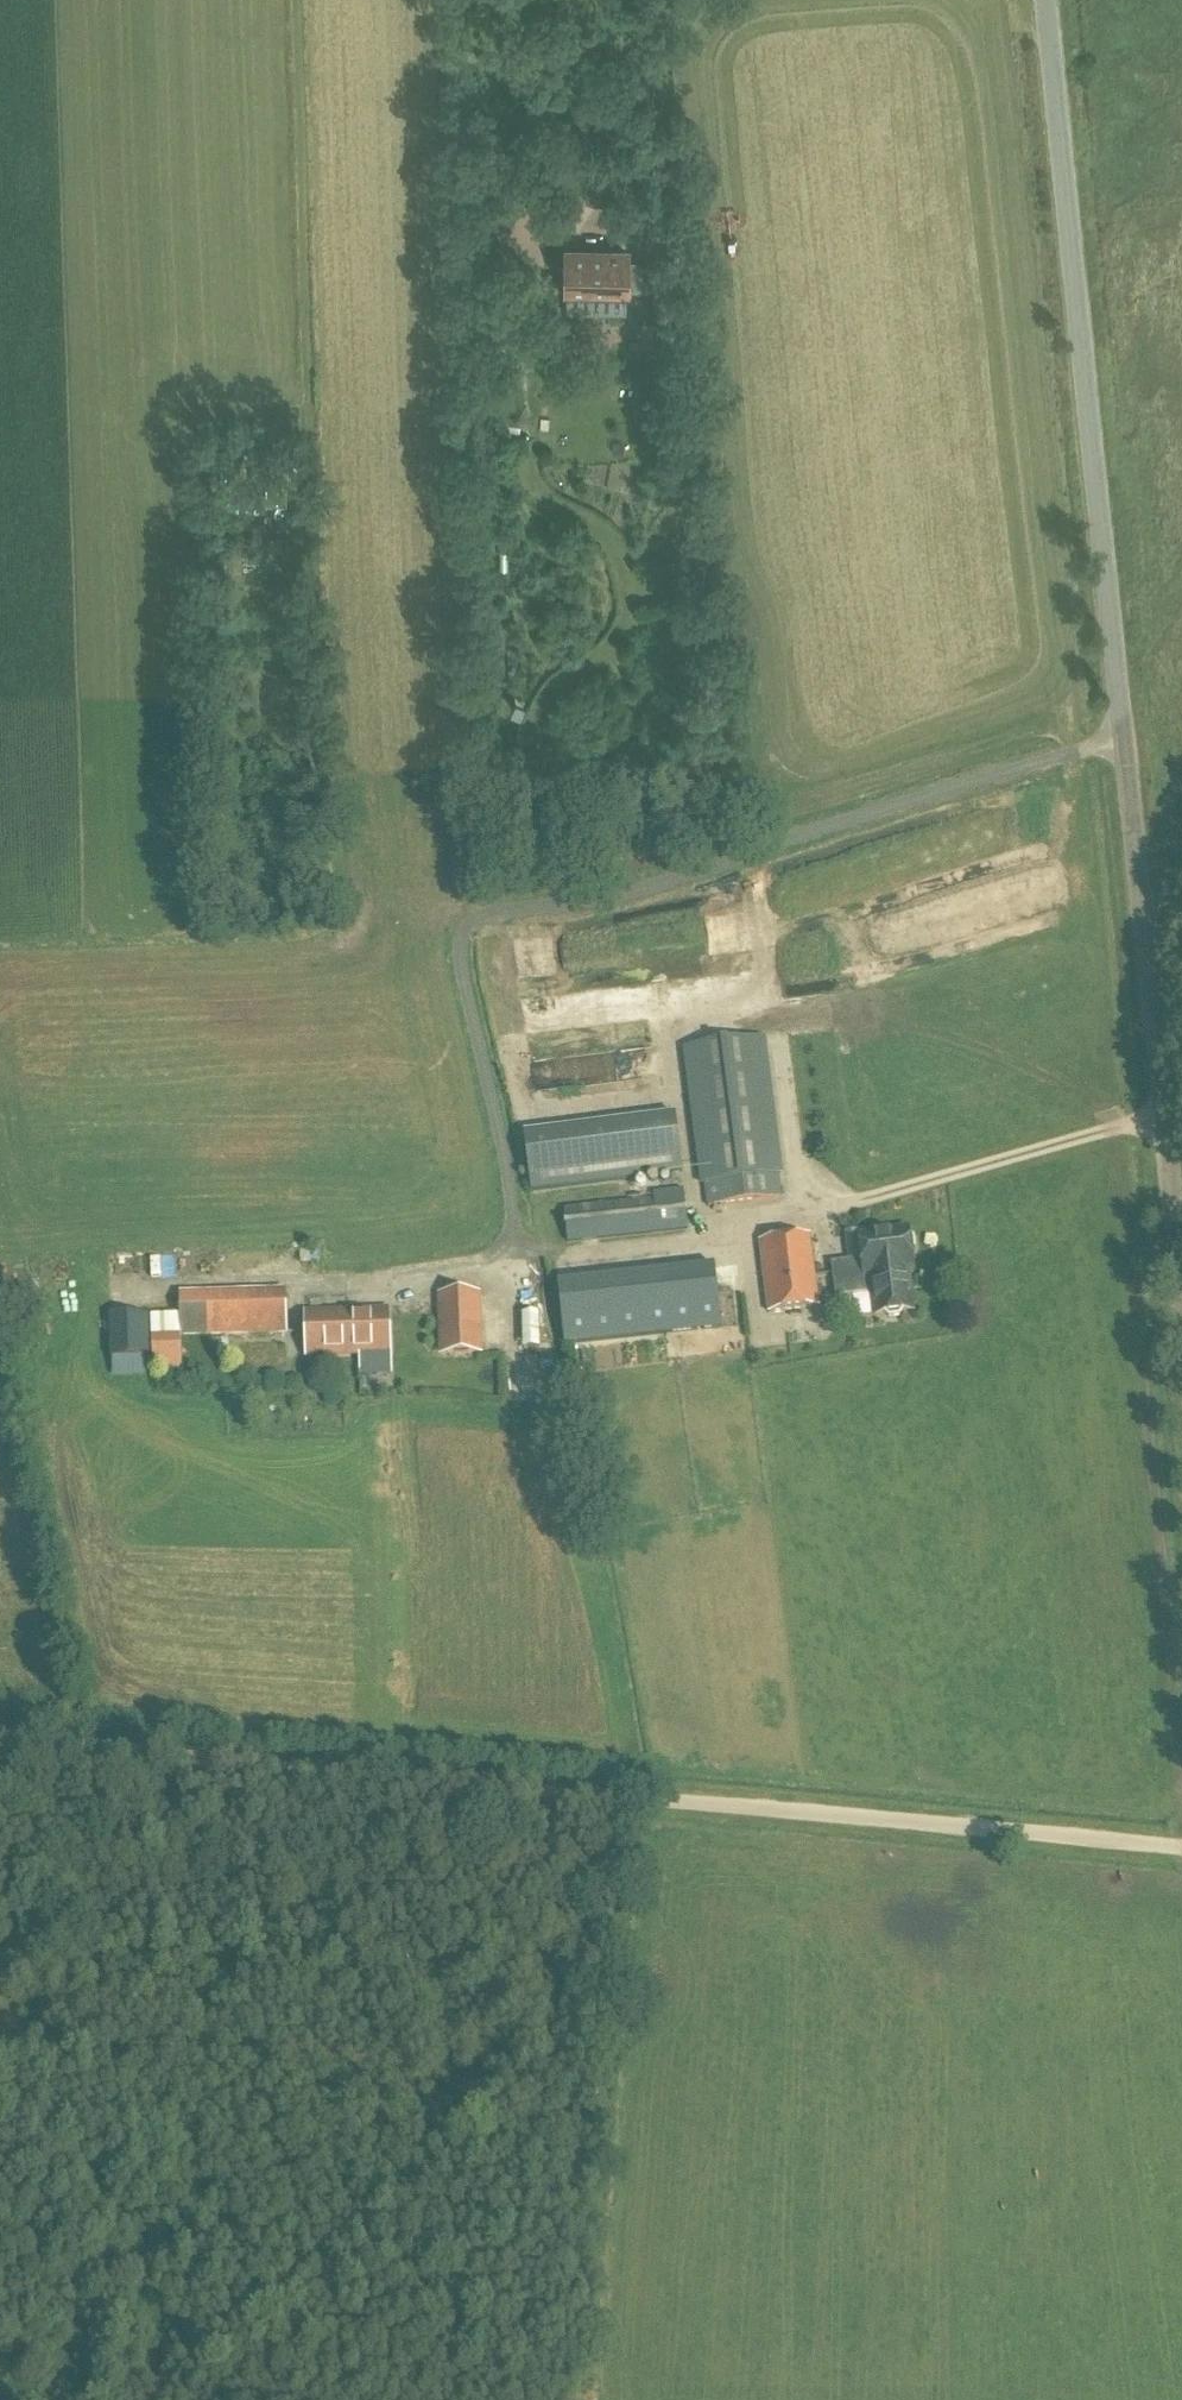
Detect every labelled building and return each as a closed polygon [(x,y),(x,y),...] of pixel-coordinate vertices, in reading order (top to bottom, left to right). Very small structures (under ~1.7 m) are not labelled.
[(626,309),(626,289),(627,252),(569,252),(569,309),(626,309)] [(761,1040),(688,1049),(697,1121),(708,1207),(780,1198),(770,1112),(761,1040)] [(677,1134),(653,1136),(526,1152),(531,1193),(658,1177),(658,1176),(681,1173),(677,1134)] [(683,1190),(659,1192),(653,1193),(653,1199),(564,1208),(568,1243),(663,1232),(687,1230),(683,1190)] [(908,1235),(907,1230),(859,1237),(862,1260),(832,1264),(836,1297),(872,1292),(875,1315),(884,1314),(889,1318),(899,1316),(902,1312),(911,1311),(905,1262),(911,1262),(910,1253),(914,1248),(913,1239),(908,1235)] [(819,1307),(815,1283),(809,1235),(759,1242),(769,1314),(819,1307)] [(715,1267),(689,1270),(662,1273),(668,1334),(722,1328),(717,1290),(715,1267)] [(180,1317),(151,1318),(153,1355),(154,1370),(159,1370),(183,1369),(181,1338),(208,1337),(255,1336),(255,1334),(287,1334),(287,1319),(286,1289),(259,1290),(228,1291),(204,1292),(179,1294),(180,1317)] [(480,1353),(478,1296),(440,1297),(442,1354),(480,1353)] [(306,1315),(308,1356),(389,1354),(388,1313),(306,1315)] [(144,1318),(112,1320),(113,1357),(146,1356),(146,1354),(144,1318)]
